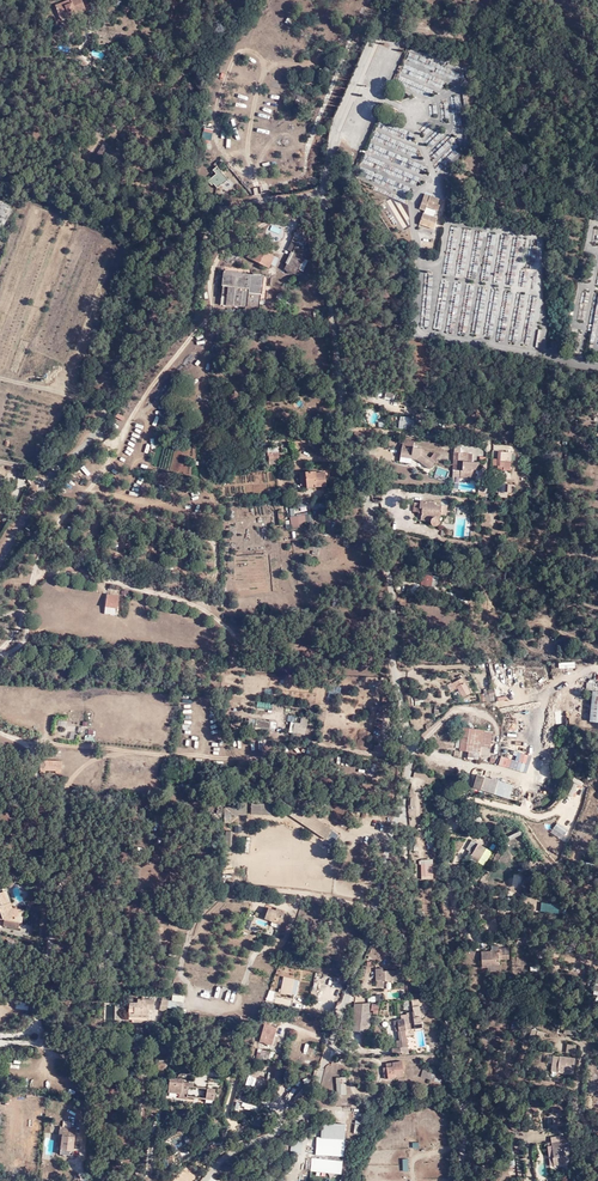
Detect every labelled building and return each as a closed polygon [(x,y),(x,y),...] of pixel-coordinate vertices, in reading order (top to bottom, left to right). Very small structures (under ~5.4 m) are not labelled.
[(78,15),(88,11),(83,0),(73,0),(58,6),(62,19),(77,13),(78,15)] [(418,93),(430,96),(432,90),(423,87),(422,90),(419,89),(418,93)] [(307,107),(311,99),(300,93),(295,102),(307,107)] [(451,97),(452,125),(461,124),(460,115),(456,115),(455,97),(451,97)] [(103,128),(96,123),(93,127),(100,132),(103,128)] [(203,133),(212,136),(214,130),(205,127),(203,133)] [(105,162),(114,148),(108,144),(98,158),(105,162)] [(215,174),(207,180),(219,186),(226,179),(216,166),(212,170),(215,174)] [(428,202),(437,205),(439,201),(429,197),(428,202)] [(13,205),(0,198),(0,228),(1,227),(13,205)] [(438,211),(440,206),(437,205),(428,202),(423,200),(420,209),(425,211),(427,207),(438,211)] [(21,209),(13,205),(1,227),(8,231),(21,209)] [(438,219),(424,214),(420,225),(434,230),(438,219)] [(296,241),(293,249),(285,268),(287,269),(286,272),(288,275),(292,276),(294,275),(295,272),(298,273),(300,268),(304,270),(309,258),(305,256),(309,246),(305,245),(309,235),(294,230),(291,239),(296,241)] [(383,246),(386,242),(389,238),(385,236),(379,244),(383,246)] [(287,247),(293,249),(296,241),(291,239),(287,247)] [(247,260),(271,270),(272,267),(270,266),(273,259),(276,260),(277,257),(252,246),(247,260)] [(462,273),(462,278),(473,278),(473,260),(470,260),(470,268),(465,268),(465,273),(462,273)] [(269,277),(226,275),(224,302),(228,303),(228,309),(247,310),(248,312),(261,313),(262,301),(268,302),(269,277)] [(295,299),(294,295),(289,297),(284,294),(280,296),(278,298),(278,303),(282,305),(286,305),(287,311),(294,304),(295,299)] [(538,347),(539,329),(531,328),(530,347),(538,347)] [(385,398),(393,400),(395,394),(387,392),(385,398)] [(404,429),(416,430),(417,418),(403,417),(402,422),(405,422),(404,429)] [(413,440),(403,438),(401,456),(417,458),(430,467),(438,455),(434,452),(430,457),(426,454),(427,452),(419,446),(413,446),(413,440)] [(123,456),(129,459),(133,448),(127,445),(123,456)] [(455,445),(454,452),(462,453),(463,445),(455,445)] [(454,452),(453,470),(460,470),(460,477),(470,477),(470,470),(475,470),(475,462),(467,462),(462,461),(463,453),(462,453),(454,452)] [(498,466),(504,467),(505,461),(511,462),(511,453),(498,452),(498,466)] [(77,474),(84,480),(90,472),(84,467),(77,474)] [(299,483),(306,483),(315,483),(315,485),(325,484),(325,473),(314,473),(314,471),(299,471),(299,483)] [(76,475),(73,478),(80,484),(83,481),(76,475)] [(267,481),(269,491),(278,490),(277,480),(267,481)] [(507,483),(498,483),(498,492),(507,492),(507,483)] [(485,497),(485,491),(486,488),(479,487),(478,497),(485,497)] [(426,514),(425,517),(436,519),(435,523),(435,528),(439,530),(442,530),(444,526),(445,520),(451,520),(452,508),(440,507),(440,504),(424,502),(423,505),(419,504),(417,513),(426,514)] [(2,519),(8,522),(14,511),(8,508),(2,519)] [(315,513),(309,514),(295,516),(296,527),(304,526),(304,524),(309,523),(317,522),(315,513)] [(422,586),(432,589),(435,580),(425,576),(422,586)] [(116,613),(117,604),(104,601),(103,612),(116,613)] [(462,676),(452,681),(454,687),(457,685),(462,696),(470,692),(462,676)] [(585,696),(592,697),(593,691),(594,677),(589,676),(589,680),(587,680),(585,696)] [(496,699),(503,700),(503,691),(514,692),(514,686),(497,686),(496,699)] [(350,706),(351,703),(340,701),(339,711),(349,713),(350,706)] [(476,715),(475,728),(490,730),(492,721),(488,716),(476,715)] [(79,726),(80,718),(70,718),(68,739),(77,740),(77,738),(81,738),(81,732),(84,732),(84,726),(79,726)] [(250,730),(271,729),(270,718),(249,720),(250,730)] [(298,725),(292,724),(291,735),(304,737),(307,721),(299,719),(298,725)] [(464,727),(462,737),(460,748),(460,750),(470,751),(468,757),(478,758),(479,752),(489,753),(492,730),(490,730),(475,728),(464,727)] [(85,740),(93,740),(94,730),(88,729),(88,735),(85,734),(85,740)] [(460,748),(462,737),(436,733),(434,745),(456,749),(456,747),(460,748)] [(56,771),(61,771),(62,762),(41,761),(41,770),(46,771),(56,771)] [(477,774),(475,788),(480,789),(485,776),(477,774)] [(485,776),(480,789),(495,793),(498,780),(485,776)] [(574,797),(577,787),(581,788),(583,781),(573,778),(567,795),(574,797)] [(513,785),(498,780),(495,793),(510,798),(513,785)] [(246,806),(230,806),(229,815),(246,815),(246,806)] [(313,818),(307,827),(325,839),(326,838),(332,830),(333,829),(314,817),(313,818)] [(332,830),(326,838),(333,842),(338,835),(332,830)] [(471,856),(478,860),(483,852),(486,854),(489,849),(479,843),(474,851),(473,851),(471,854),(472,854),(471,856)] [(433,880),(433,861),(421,861),(422,880),(433,880)] [(2,915),(1,919),(0,925),(16,928),(17,922),(12,921),(14,912),(5,910),(4,906),(5,905),(4,903),(1,892),(0,892),(0,915),(2,915)] [(7,902),(4,903),(5,905),(4,906),(5,910),(14,912),(15,909),(9,908),(7,902)] [(263,917),(285,923),(287,918),(281,916),(283,914),(278,913),(274,911),(266,908),(263,917)] [(12,921),(17,922),(19,922),(21,911),(15,909),(14,912),(12,921)] [(403,922),(400,916),(394,919),(397,925),(403,922)] [(282,930),(285,923),(263,917),(262,919),(277,925),(276,928),(282,930)] [(246,928),(257,931),(258,926),(248,923),(246,928)] [(488,963),(499,963),(499,958),(499,954),(502,954),(502,958),(509,958),(509,947),(498,947),(498,949),(481,950),(482,966),(488,966),(488,963)] [(383,969),(376,969),(377,980),(377,986),(385,986),(385,981),(392,981),(392,980),(397,980),(397,971),(384,971),(383,969)] [(281,993),(293,994),(295,978),(283,977),(281,993)] [(220,999),(225,1000),(225,999),(230,1000),(231,990),(221,989),(220,999)] [(22,1005),(28,1006),(30,993),(18,991),(16,1004),(22,1005)] [(415,1027),(423,1026),(420,1006),(426,1005),(425,998),(413,1000),(415,1018),(394,1020),(396,1029),(399,1028),(400,1033),(406,1032),(406,1030),(415,1029),(415,1027)] [(137,1003),(128,1002),(128,1015),(134,1015),(134,1014),(146,1015),(147,1009),(153,1009),(153,1000),(137,999),(137,1003)] [(165,1012),(166,1011),(168,1001),(161,1000),(158,1011),(165,1012)] [(369,1003),(355,1005),(353,1019),(349,1018),(349,1025),(347,1025),(346,1030),(366,1032),(369,1003)] [(271,1045),(274,1036),(276,1029),(264,1025),(258,1041),(271,1045)] [(392,1048),(392,1049),(402,1048),(405,1047),(404,1039),(405,1039),(399,1034),(399,1040),(397,1040),(398,1047),(392,1048)] [(566,1043),(565,1053),(574,1054),(576,1044),(566,1043)] [(555,1071),(557,1055),(551,1054),(549,1070),(555,1071)] [(557,1054),(557,1055),(555,1071),(555,1072),(571,1074),(573,1057),(557,1054)] [(393,1066),(386,1067),(383,1068),(384,1078),(390,1078),(404,1076),(402,1061),(392,1062),(393,1066)] [(437,1071),(431,1069),(424,1067),(420,1077),(430,1079),(429,1082),(441,1085),(444,1076),(437,1074),(437,1071)] [(270,1084),(288,1087),(290,1074),(273,1071),(270,1084)] [(337,1095),(346,1094),(346,1077),(336,1077),(337,1095)] [(166,1093),(179,1094),(180,1090),(186,1091),(187,1087),(191,1087),(192,1084),(180,1083),(180,1080),(167,1078),(166,1093)] [(204,1100),(212,1101),(213,1090),(205,1089),(204,1100)] [(240,1100),(249,1101),(250,1092),(241,1091),(240,1100)] [(319,1123),(319,1138),(342,1140),(343,1126),(319,1123)] [(67,1130),(62,1130),(58,1129),(57,1136),(60,1136),(59,1148),(59,1155),(72,1156),(72,1154),(73,1144),(75,1131),(71,1130),(67,1130)] [(342,1140),(319,1138),(315,1138),(314,1154),(342,1156),(342,1140)] [(288,1152),(299,1152),(300,1140),(288,1140),(288,1152)] [(570,1147),(569,1140),(561,1141),(552,1142),(554,1155),(555,1156),(555,1157),(553,1158),(554,1165),(564,1164),(563,1155),(566,1155),(565,1148),(570,1147)] [(338,1175),(340,1161),(305,1158),(304,1172),(338,1175)]
